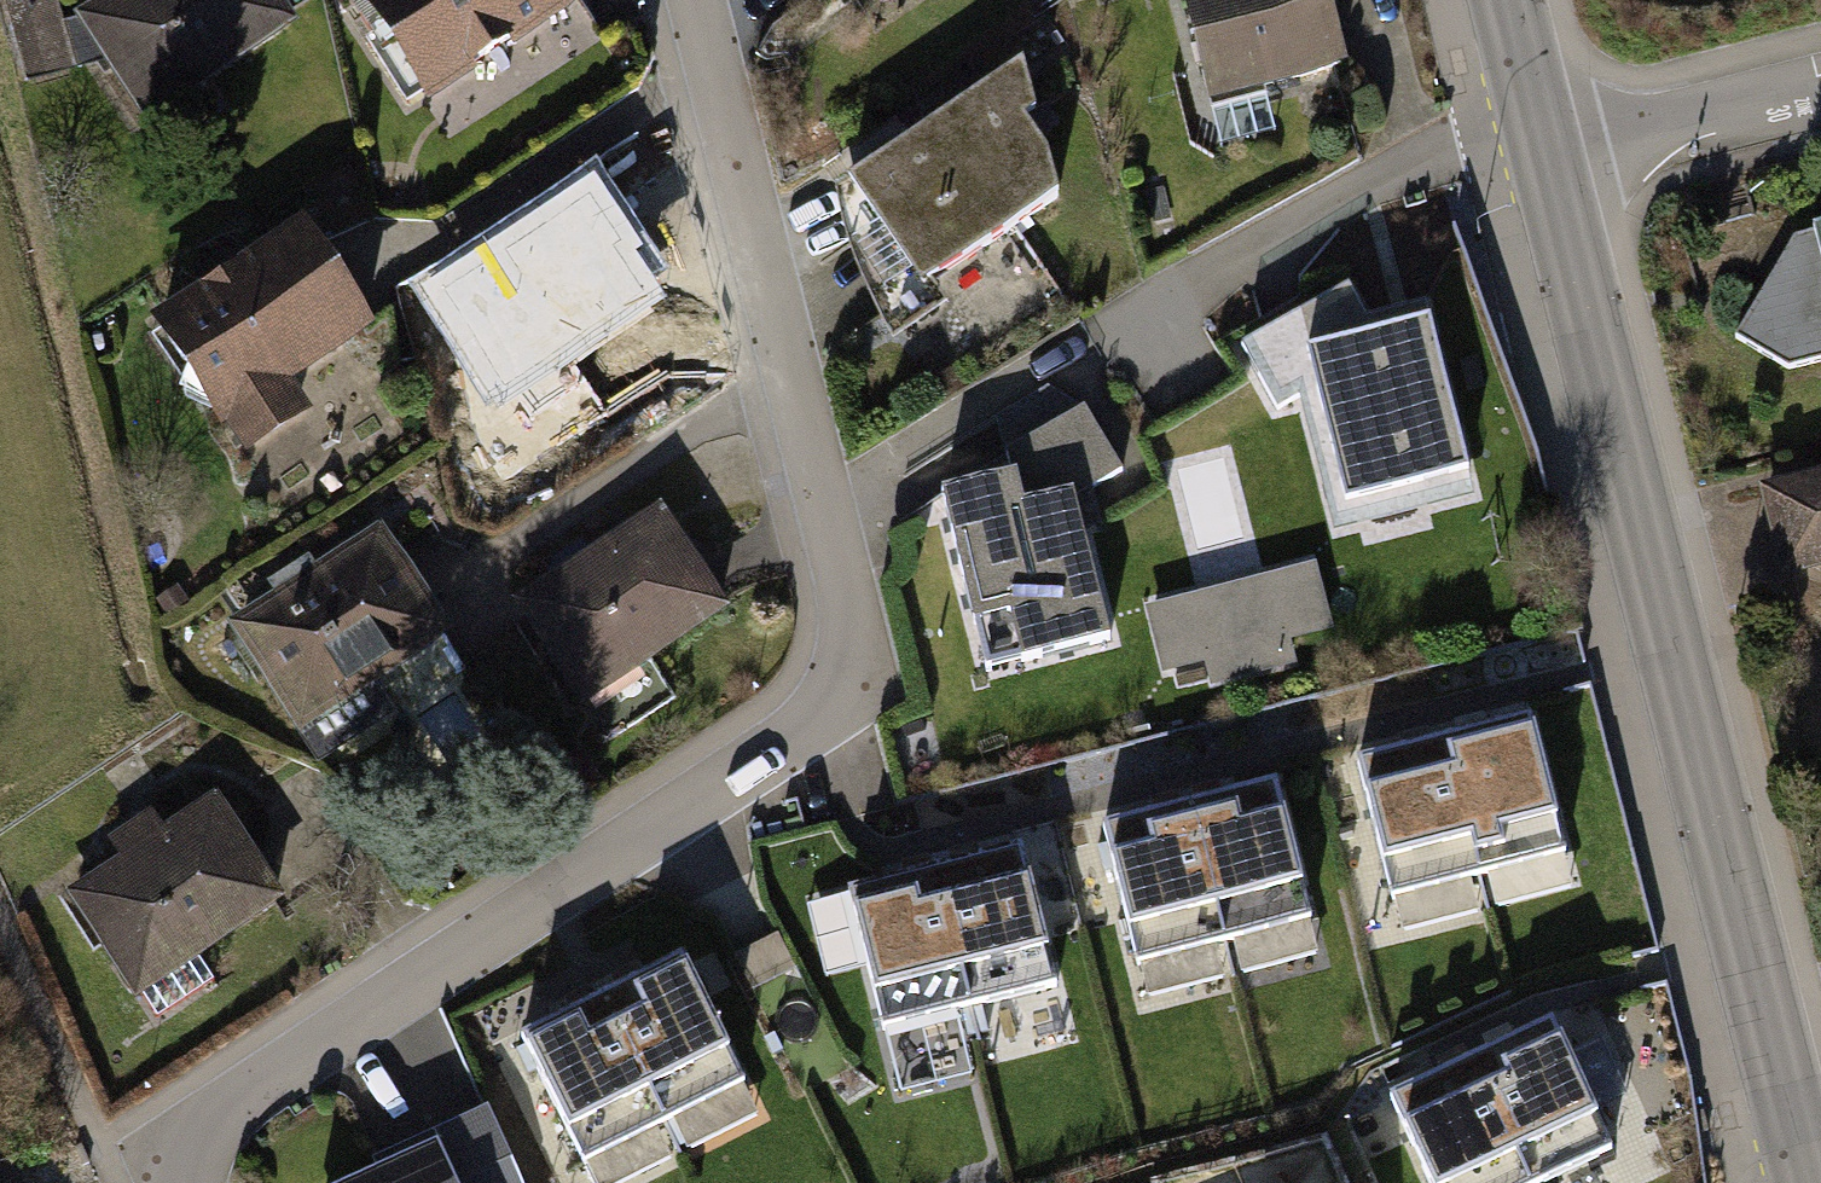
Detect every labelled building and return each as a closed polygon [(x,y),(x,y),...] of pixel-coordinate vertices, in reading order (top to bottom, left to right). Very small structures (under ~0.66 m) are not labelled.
[(280,0),(108,0),(77,20),(146,127),(299,30),(280,0)] [(431,107),(582,8),(577,0),(361,0),(431,107)] [(841,8),(853,0),(835,0),(841,8)] [(1210,115),(1346,80),(1326,0),(1180,0),(1210,115)] [(1021,72),(835,200),(844,246),(863,299),(892,346),(948,310),(933,290),(1055,203),(1045,160),(1019,132),(1036,124),(1021,72)] [(578,219),(445,307),(511,405),(644,316),(578,219)] [(306,226),(154,327),(246,465),(316,418),(297,389),(379,335),(306,226)] [(1794,244),(1737,339),(1788,374),(1820,366),(1820,237),(1794,244)] [(1350,289),(1241,349),(1278,416),(1298,406),(1332,541),(1483,503),(1434,307),(1367,324),(1350,289)] [(935,498),(1084,411),(1068,383),(919,470),(935,498)] [(1011,481),(942,498),(987,675),(1109,644),(1074,505),(1122,472),(1084,411),(1005,462),(1011,481)] [(1759,491),(1782,581),(1820,571),(1820,475),(1759,491)] [(664,510),(515,607),(583,712),(733,615),(664,510)] [(384,527),(228,628),(320,768),(399,717),(380,687),(456,638),(384,527)] [(1316,569),(1144,613),(1162,681),(1204,670),(1210,692),(1297,670),(1291,647),(1333,637),(1316,569)] [(1528,720),(1442,742),(1478,886),(1565,864),(1528,720)] [(1442,742),(1355,764),(1392,908),(1478,886),(1442,742)] [(1276,785),(1190,806),(1225,945),(1311,923),(1276,785)] [(122,862),(67,898),(136,1005),(289,906),(219,799),(166,833),(154,814),(109,843),(122,862)] [(1190,806),(1103,828),(1138,967),(1225,945),(1190,806)] [(1019,854),(935,875),(967,1003),(1051,982),(1019,854)] [(935,875),(852,896),(884,1024),(967,1003),(935,875)] [(682,958),(603,998),(670,1130),(749,1090),(682,958)] [(603,998),(523,1038),(590,1171),(670,1130),(603,998)] [(1552,1022),(1471,1060),(1528,1182),(1558,1182),(1615,1157),(1552,1022)] [(1471,1060),(1390,1098),(1430,1182),(1528,1182),(1471,1060)] [(370,1182),(523,1182),(490,1111),(436,1136),(442,1150),(370,1182)]
